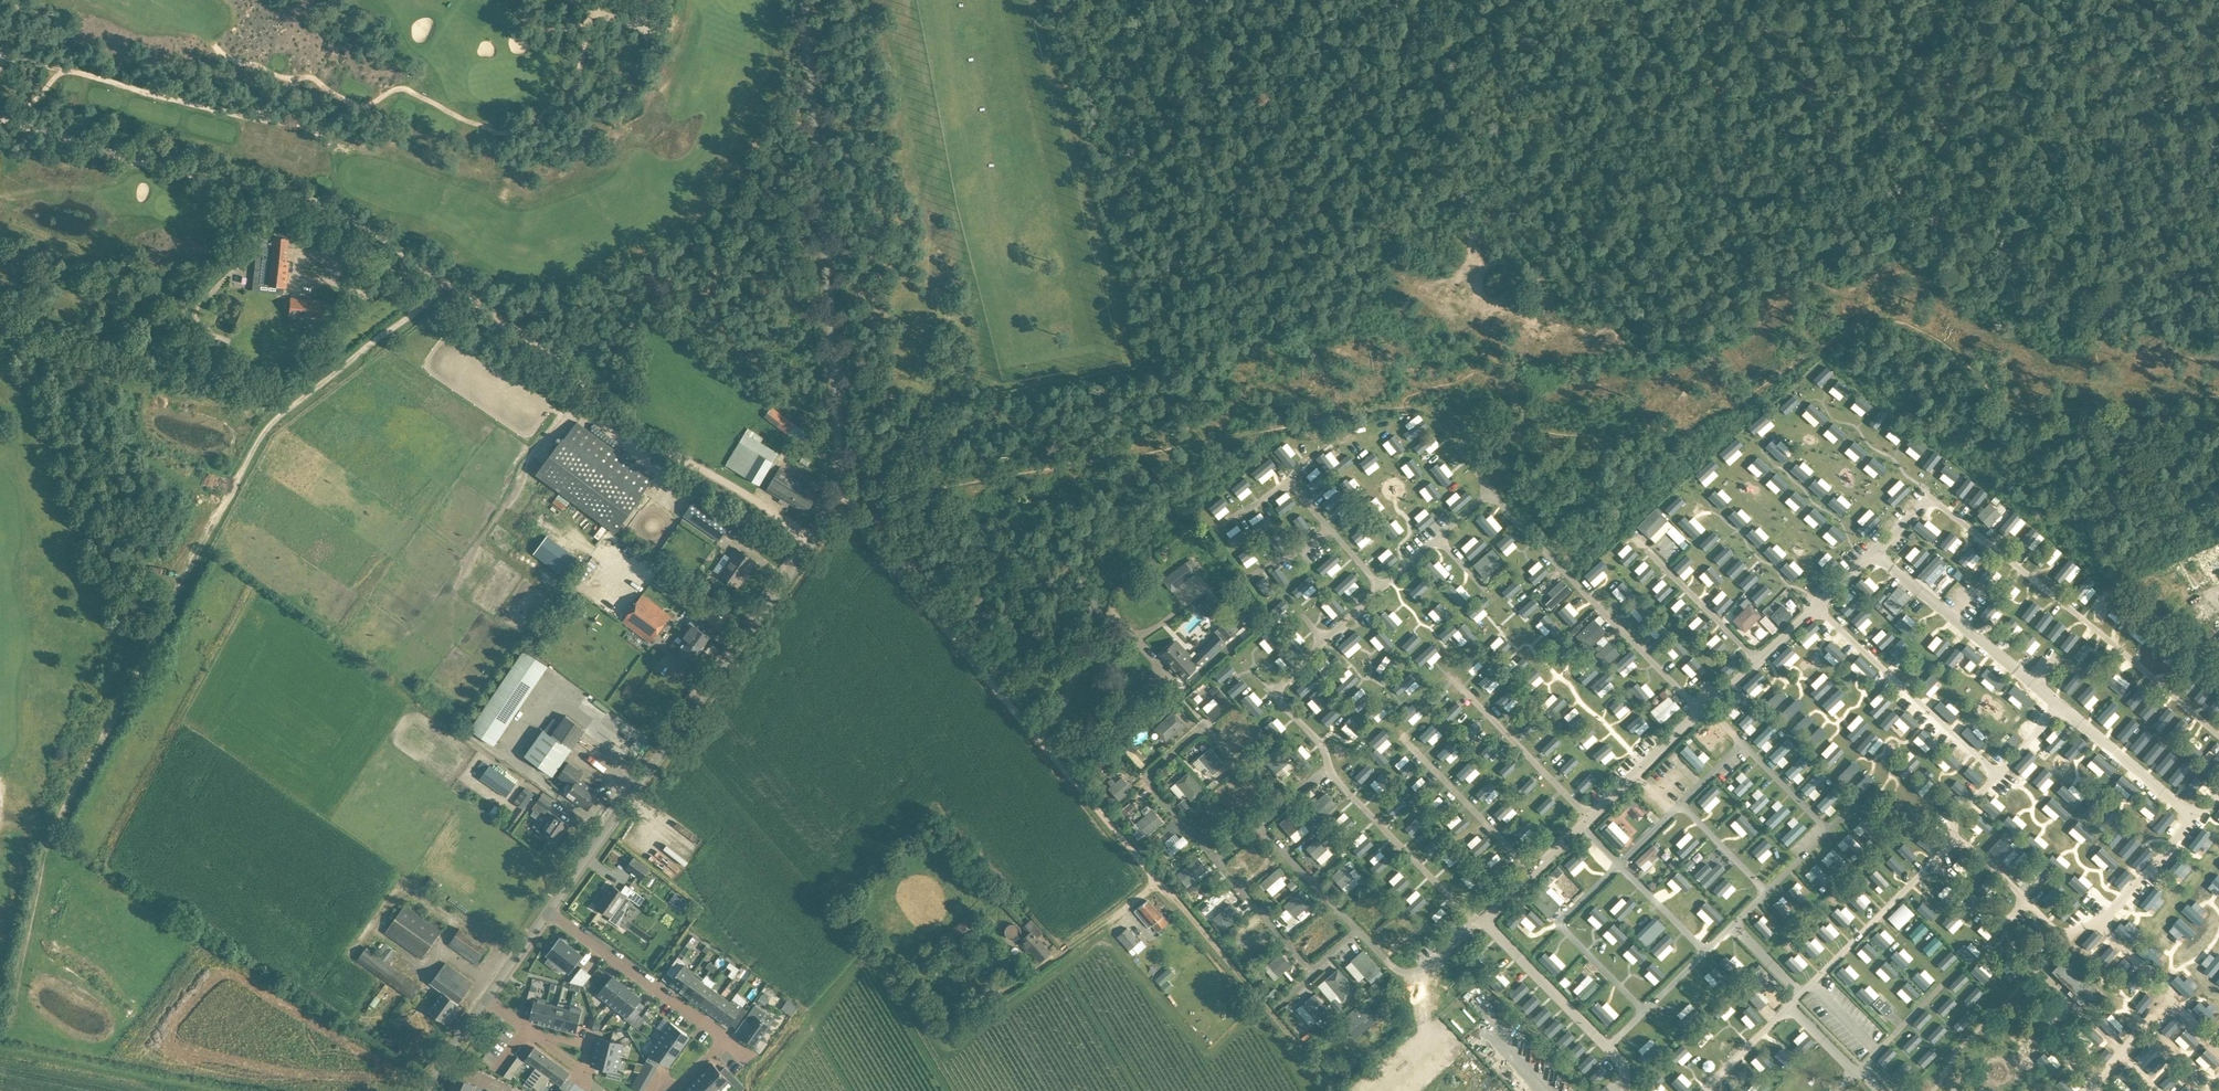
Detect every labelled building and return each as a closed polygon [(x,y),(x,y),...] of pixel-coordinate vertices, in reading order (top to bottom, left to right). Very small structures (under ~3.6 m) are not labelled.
[(287,240),(274,238),(261,237),(259,253),(268,254),(268,261),(262,260),(259,285),(285,287),(287,274),(288,263),(285,262),(287,248),(295,248),(287,240)] [(288,317),(322,320),(323,301),(290,297),(288,317)] [(1827,367),(1816,377),(1823,383),(1833,374),(1827,367)] [(1838,380),(1833,387),(1843,395),(1846,398),(1852,391),(1838,380)] [(1860,396),(1854,403),(1865,411),(1868,414),(1873,407),(1860,396)] [(1790,398),(1780,408),(1786,415),(1796,405),(1790,398)] [(1811,403),(1805,409),(1806,411),(1818,422),(1822,425),(1828,419),(1811,403)] [(772,407),(764,418),(799,443),(803,439),(810,445),(815,438),(772,407)] [(1881,409),(1872,420),(1879,425),(1888,414),(1881,409)] [(1766,413),(1748,428),(1754,435),(1757,432),(1770,421),(1772,419),(1766,413)] [(800,415),(801,425),(810,424),(809,414),(800,415)] [(1409,430),(1404,434),(1409,441),(1428,426),(1422,419),(1409,430)] [(577,422),(564,439),(641,495),(654,479),(577,422)] [(1892,422),(1887,429),(1889,431),(1900,440),(1901,440),(1906,433),(1892,422)] [(1833,423),(1827,430),(1837,438),(1840,441),(1846,434),(1833,423)] [(748,429),(732,456),(726,465),(759,485),(778,453),(760,443),(763,438),(748,429)] [(1432,433),(1414,448),(1419,454),(1426,449),(1436,440),(1437,439),(1432,433)] [(1394,435),(1388,440),(1388,441),(1396,451),(1398,454),(1405,449),(1394,435)] [(641,495),(564,439),(563,438),(536,474),(616,533),(643,496),(641,495)] [(1737,438),(1720,454),(1725,460),(1738,449),(1743,445),(1737,438)] [(1912,438),(1906,445),(1909,447),(1920,455),(1926,448),(1912,438)] [(1772,440),(1765,447),(1782,463),(1789,457),(1776,445),(1772,440)] [(1854,441),(1848,448),(1859,457),(1862,459),(1867,452),(1854,441)] [(1281,445),(1274,451),(1289,469),(1296,463),(1291,457),(1282,447),(1281,445)] [(1934,451),(1925,463),(1932,468),(1941,457),(1934,451)] [(1373,452),(1359,463),(1365,470),(1375,462),(1379,459),(1373,452)] [(1323,453),(1316,459),(1328,474),(1335,468),(1334,466),(1326,456),(1323,453)] [(1338,463),(1334,466),(1339,473),(1353,462),(1348,455),(1338,463)] [(1758,457),(1752,463),(1762,472),(1765,475),(1771,468),(1758,457)] [(1873,457),(1867,464),(1877,473),(1880,476),(1886,469),(1873,457)] [(1270,458),(1252,473),(1257,480),(1259,479),(1272,468),(1275,465),(1270,458)] [(1413,458),(1406,463),(1406,464),(1414,474),(1416,477),(1423,472),(1413,458)] [(1713,460),(1695,475),(1701,482),(1714,471),(1719,466),(1713,460)] [(1437,464),(1431,469),(1445,487),(1452,482),(1448,477),(1440,467),(1437,464)] [(1796,464),(1790,470),(1803,482),(1809,475),(1799,466),(1796,464)] [(1945,464),(1940,471),(1943,474),(1954,481),(1954,482),(1960,475),(1945,464)] [(779,469),(772,480),(766,490),(806,513),(813,501),(806,497),(801,493),(806,485),(779,469)] [(1311,481),(1306,485),(1312,492),(1327,479),(1321,472),(1311,481)] [(1776,473),(1770,480),(1780,489),(1783,491),(1789,485),(1776,473)] [(1245,478),(1232,489),(1237,496),(1238,495),(1248,487),(1251,485),(1245,478)] [(1346,478),(1340,484),(1351,498),(1357,492),(1349,482),(1346,478)] [(1967,478),(1958,489),(1965,495),(1974,483),(1967,478)] [(1814,480),(1809,486),(1822,498),(1828,491),(1817,482),(1814,480)] [(1431,482),(1424,487),(1432,498),(1435,501),(1442,496),(1431,482)] [(1892,496),(1887,500),(1893,507),(1910,490),(1904,484),(1892,496)] [(1981,488),(1971,499),(1978,505),(1987,494),(1981,488)] [(1327,499),(1322,503),(1328,510),(1343,497),(1337,490),(1327,499)] [(1450,505),(1449,506),(1454,513),(1472,497),(1467,491),(1460,497),(1450,505)] [(1715,491),(1708,497),(1721,509),(1727,503),(1717,493),(1715,491)] [(1795,491),(1789,497),(1799,507),(1802,509),(1808,503),(1795,491)] [(1280,505),(1275,508),(1281,515),(1296,504),(1290,496),(1280,505)] [(1223,497),(1209,508),(1215,515),(1225,506),(1228,504),(1223,497)] [(1834,497),(1828,503),(1841,515),(1847,508),(1837,499),(1834,497)] [(1369,498),(1362,504),(1373,517),(1380,511),(1371,501),(1369,498)] [(1991,498),(1986,505),(1988,507),(1999,516),(1999,517),(2001,515),(2005,510),(1991,498)] [(695,499),(689,508),(684,514),(720,539),(731,524),(695,499)] [(1675,499),(1665,510),(1671,516),(1681,506),(1675,499)] [(1342,517),(1338,521),(1344,528),(1358,515),(1352,508),(1342,517)] [(1637,527),(1649,539),(1667,520),(1655,508),(1637,527)] [(1814,508),(1808,514),(1818,523),(1821,526),(1827,519),(1814,508)] [(1734,510),(1728,516),(1740,529),(1747,523),(1737,513),(1734,510)] [(2013,512),(1998,530),(2005,536),(2009,531),(2020,518),(2013,512)] [(1418,522),(1415,524),(1421,531),(1434,519),(1429,513),(1418,522)] [(1862,525),(1857,530),(1863,536),(1880,519),(1874,513),(1873,513),(1862,525)] [(1482,514),(1475,520),(1491,538),(1498,532),(1498,531),(1486,519),(1482,514)] [(1253,525),(1252,525),(1257,532),(1272,522),(1267,515),(1264,517),(1253,525)] [(1301,515),(1294,520),(1302,532),(1309,526),(1301,515)] [(1684,516),(1678,522),(1695,539),(1701,533),(1689,521),(1684,516)] [(1388,521),(1381,526),(1393,539),(1399,534),(1391,524),(1388,521)] [(1918,521),(1913,528),(1931,543),(1937,535),(1924,525),(1918,521)] [(1365,525),(1351,537),(1357,543),(1367,535),(1370,532),(1365,525)] [(1832,525),(1826,532),(1837,541),(1840,543),(1846,536),(1832,525)] [(1752,528),(1746,534),(1759,547),(1765,541),(1764,541),(1755,531),(1752,528)] [(2032,528),(2017,546),(2024,552),(2028,547),(2039,534),(2032,528)] [(1230,538),(1227,540),(1232,547),(1246,536),(1241,530),(1230,538)] [(1276,532),(1268,537),(1270,539),(1276,549),(1284,544),(1276,532)] [(1511,532),(1497,544),(1503,551),(1513,542),(1517,538),(1511,532)] [(1951,532),(1940,546),(1946,551),(1949,548),(1957,538),(1958,538),(1951,532)] [(1710,535),(1699,545),(1706,551),(1716,541),(1710,535)] [(1465,552),(1464,553),(1470,560),(1487,544),(1482,538),(1478,541),(1465,552)] [(2050,543),(2035,561),(2041,567),(2046,561),(2057,549),(2054,547),(2050,543)] [(1770,545),(1763,552),(1776,564),(1782,558),(1772,548),(1770,545)] [(1252,546),(1238,556),(1243,562),(1254,555),(1257,552),(1252,546)] [(1910,561),(1916,567),(1929,553),(1922,547),(1919,551),(1910,561)] [(721,575),(729,581),(738,587),(744,577),(743,576),(753,561),(755,563),(755,562),(735,548),(731,554),(734,557),(721,575)] [(1473,565),(1485,579),(1505,562),(1493,548),(1473,565)] [(1621,558),(1620,560),(1626,566),(1638,554),(1632,548),(1627,552),(1622,557),(1621,558)] [(1970,548),(1958,561),(1965,567),(1967,564),(1976,554),(1976,553),(1970,548)] [(1724,549),(1713,559),(1719,565),(1730,555),(1724,549)] [(1382,562),(1379,564),(1384,571),(1398,559),(1392,553),(1382,562)] [(1335,554),(1317,569),(1323,575),(1327,572),(1337,563),(1340,560),(1335,554)] [(1687,555),(1673,569),(1680,575),(1689,565),(1693,562),(1687,555)] [(1822,566),(1819,569),(1826,575),(1838,562),(1832,556),(1822,566)] [(1602,559),(1584,575),(1590,582),(1603,571),(1604,569),(1608,566),(1602,559)] [(2069,559),(2054,577),(2061,583),(2065,578),(2076,565),(2069,559)] [(1430,561),(1423,567),(1440,584),(1446,578),(1445,578),(1434,565),(1430,561)] [(1925,580),(1939,566),(1933,561),(1920,574),(1925,580)] [(1737,562),(1726,572),(1732,579),(1743,569),(1737,562)] [(1786,562),(1780,569),(1793,581),(1799,575),(1789,565),(1786,562)] [(1166,577),(1176,590),(1195,575),(1185,563),(1166,577)] [(1533,575),(1528,578),(1535,585),(1549,572),(1543,565),(1533,575)] [(1639,574),(1636,577),(1642,583),(1655,571),(1649,565),(1648,565),(1639,574)] [(1990,565),(1979,579),(1986,584),(1988,582),(1997,571),(1990,565)] [(1710,566),(1704,572),(1713,582),(1717,586),(1723,580),(1710,566)] [(1281,570),(1274,575),(1282,587),(1289,582),(1281,570)] [(1352,573),(1334,588),(1340,595),(1345,591),(1355,582),(1358,579),(1352,573)] [(1749,574),(1739,584),(1746,591),(1756,581),(1749,574)] [(1310,576),(1292,591),(1298,598),(1302,594),(1312,585),(1315,582),(1311,578),(1310,576)] [(2089,576),(2073,594),(2080,600),(2091,587),(2095,582),(2089,576)] [(1862,578),(1855,584),(1868,597),(1874,591),(1865,581),(1862,578)] [(1423,580),(1413,590),(1419,596),(1429,587),(1423,580)] [(1516,580),(1505,589),(1511,596),(1522,587),(1516,580)] [(707,581),(703,587),(711,593),(716,587),(707,581)] [(1266,581),(1259,586),(1267,598),(1274,592),(1266,581)] [(1622,581),(1616,587),(1616,588),(1625,597),(1628,600),(1634,594),(1622,581)] [(2009,581),(1998,595),(2004,600),(2007,597),(2015,587),(2015,586),(2009,581)] [(1657,593),(1654,596),(1660,602),(1673,589),(1667,583),(1666,583),(1657,593)] [(1451,584),(1445,590),(1461,607),(1468,601),(1456,589),(1451,584)] [(1761,588),(1751,598),(1752,599),(1757,604),(1768,594),(1761,588)] [(1329,593),(1323,598),(1326,602),(1337,615),(1339,616),(1345,610),(1329,593)] [(622,621),(651,642),(670,615),(642,594),(622,621)] [(1717,604),(1713,608),(1720,615),(1733,601),(1726,594),(1717,604)] [(1844,606),(1840,610),(1844,614),(1847,616),(1860,603),(1854,596),(1844,606)] [(1484,597),(1466,612),(1472,619),(1473,618),(1483,609),(1490,603),(1484,597)] [(1745,609),(1733,620),(1744,632),(1761,616),(1750,605),(1752,603),(1747,597),(1740,604),(1745,609)] [(1878,598),(1872,604),(1889,620),(1894,614),(1893,613),(1881,601),(1878,598)] [(1533,599),(1522,608),(1528,615),(1539,606),(1533,599)] [(1638,599),(1632,605),(1634,608),(1643,618),(1644,618),(1650,613),(1638,599)] [(1283,600),(1265,615),(1271,622),(1275,618),(1285,609),(1289,606),(1283,600)] [(1992,601),(1979,616),(1986,622),(1989,618),(1998,608),(1999,607),(1992,601)] [(1675,612),(1673,614),(1679,621),(1691,608),(1685,602),(1675,612)] [(1439,603),(1433,609),(1442,619),(1446,623),(1452,617),(1439,603)] [(2118,603),(2112,610),(2123,619),(2126,621),(2131,614),(2118,603)] [(1770,616),(1781,627),(1793,616),(1782,604),(1770,616)] [(2031,605),(2021,616),(2028,622),(2037,610),(2031,605)] [(1564,606),(1558,612),(1571,627),(1577,620),(1574,616),(1565,606),(1564,606)] [(1865,607),(1851,621),(1858,627),(1867,618),(1871,614),(1865,607)] [(1385,611),(1378,617),(1391,631),(1398,625),(1389,615),(1385,611)] [(1546,614),(1540,620),(1541,621),(1550,631),(1555,638),(1562,632),(1546,614)] [(667,652),(680,661),(689,668),(716,630),(695,615),(680,636),(679,635),(667,652)] [(2044,615),(2035,627),(2041,632),(2050,621),(2044,615)] [(1900,618),(1895,624),(1913,640),(1918,633),(1915,630),(1902,619),(1900,618)] [(2011,618),(1999,632),(2006,638),(2009,635),(2017,625),(2018,624),(2014,621),(2011,618)] [(1576,637),(1588,650),(1607,632),(1595,619),(1576,637)] [(1657,619),(1650,624),(1651,625),(1660,634),(1662,637),(1668,632),(1657,619)] [(1693,630),(1690,632),(1696,638),(1708,626),(1702,620),(1693,630)] [(1814,621),(1796,637),(1802,644),(1815,632),(1820,628),(1814,621)] [(1173,644),(1170,647),(1162,655),(1165,657),(1164,658),(1170,664),(1171,663),(1172,665),(1171,666),(1176,671),(1177,670),(1179,672),(1178,673),(1184,679),(1185,679),(1186,680),(1201,666),(1226,643),(1225,642),(1228,639),(1229,640),(1235,634),(1225,622),(1218,629),(1222,633),(1219,636),(1217,634),(1193,658),(1189,661),(1186,658),(1190,655),(1177,642),(1174,645),(1173,644)] [(1464,623),(1457,629),(1458,631),(1467,641),(1469,644),(1476,638),(1464,623)] [(1452,624),(1439,635),(1444,642),(1454,634),(1458,631),(1452,624)] [(2142,624),(2136,631),(2147,639),(2150,642),(2155,635),(2142,624)] [(2056,625),(2047,636),(2053,641),(2063,630),(2056,625)] [(1381,630),(1375,636),(1384,646),(1387,650),(1394,644),(1381,630)] [(1268,631),(1262,636),(1264,639),(1273,649),(1273,650),(1280,644),(1268,631)] [(1289,631),(1282,637),(1297,655),(1304,649),(1300,644),(1291,634),(1289,631)] [(1876,643),(1882,649),(1894,637),(1888,631),(1886,634),(1876,643)] [(1356,632),(1338,647),(1344,653),(1357,642),(1357,641),(1362,638),(1356,632)] [(2029,633),(2017,648),(2024,653),(2026,650),(2035,640),(2036,639),(2029,633)] [(2069,635),(2060,647),(2067,652),(2076,641),(2069,635)] [(1412,636),(1402,646),(1409,653),(1419,642),(1412,636)] [(1568,637),(1554,650),(1560,657),(1570,648),(1574,644),(1568,637)] [(1932,650),(1939,656),(1950,643),(1943,637),(1941,640),(1932,650)] [(1494,650),(1488,656),(1494,662),(1511,646),(1505,639),(1504,641),(1494,650)] [(1675,639),(1669,645),(1678,655),(1681,657),(1687,652),(1675,639)] [(1710,648),(1706,652),(1713,658),(1726,645),(1720,639),(1710,648)] [(1902,639),(1891,649),(1897,655),(1908,645),(1902,639)] [(1595,655),(1606,667),(1620,654),(1610,642),(1595,655)] [(1830,642),(1824,648),(1828,652),(1838,661),(1845,655),(1830,642)] [(1432,644),(1415,660),(1421,666),(1427,660),(1437,651),(1438,650),(1432,644)] [(1966,645),(1961,652),(1963,654),(1970,660),(1976,664),(1981,657),(1966,645)] [(1789,646),(1772,662),(1778,669),(1783,664),(1795,653),(1789,646)] [(2082,646),(2073,657),(2080,663),(2089,651),(2082,646)] [(1284,648),(1277,654),(1280,657),(1288,667),(1289,668),(1296,662),(1284,648)] [(1957,648),(1941,666),(1948,672),(1963,654),(1961,652),(1957,648)] [(2172,648),(2166,655),(2167,656),(2180,667),(2184,670),(2190,664),(2172,648)] [(1631,650),(1614,666),(1619,672),(1620,672),(1633,661),(1637,657),(1631,650)] [(493,747),(547,667),(524,652),(470,732),(493,747)] [(1473,654),(1461,665),(1467,671),(1468,670),(1478,661),(1479,660),(1473,654)] [(1320,671),(1319,672),(1325,678),(1342,662),(1336,656),(1330,662),(1320,671)] [(1859,656),(1853,662),(1854,663),(1866,674),(1870,679),(1877,672),(1859,656)] [(1918,656),(1908,665),(1914,672),(1924,662),(1918,656)] [(1508,673),(1506,675),(1512,680),(1529,663),(1523,657),(1517,663),(1508,673)] [(1693,657),(1686,663),(1696,673),(1700,677),(1706,670),(1693,657)] [(2096,657),(2087,668),(2094,673),(2103,662),(2096,657)] [(1381,673),(1377,678),(1384,683),(1398,664),(1391,659),(1381,673)] [(1731,660),(1720,670),(1726,677),(1737,667),(1731,660)] [(1582,674),(1578,678),(1582,682),(1585,685),(1599,672),(1592,665),(1582,674)] [(1226,667),(1215,677),(1221,683),(1232,674),(1226,667)] [(1535,668),(1518,683),(1523,690),(1527,687),(1539,676),(1541,674),(1535,668)] [(1987,668),(1981,675),(1984,678),(1994,686),(1999,690),(2004,683),(1987,668)] [(2196,669),(2183,684),(2190,690),(2203,675),(2196,669)] [(1609,671),(1591,687),(1597,693),(1610,681),(1614,677),(1609,671)] [(1759,671),(1742,687),(1748,694),(1760,682),(1766,678),(1759,671)] [(1490,672),(1478,683),(1484,689),(1486,688),(1495,679),(1496,678),(1490,672)] [(1343,682),(1336,689),(1342,695),(1359,679),(1353,673),(1352,673),(1343,682)] [(1411,673),(1393,689),(1399,695),(1405,690),(1415,681),(1416,680),(1411,673)] [(1932,674),(1916,690),(1923,696),(1926,693),(1935,683),(1938,680),(1932,674)] [(2076,674),(2066,685),(2073,691),(2082,680),(2076,674)] [(2110,674),(2104,681),(2122,696),(2128,689),(2127,688),(2114,677),(2110,674)] [(1815,689),(1811,693),(1817,700),(1834,683),(1828,677),(1815,689)] [(1310,678),(1299,687),(1305,694),(1316,685),(1310,678)] [(2210,680),(2197,695),(2204,701),(2217,686),(2210,680)] [(1238,682),(1227,691),(1233,698),(1244,689),(1238,682)] [(1637,683),(1630,689),(1643,703),(1650,697),(1641,687),(1637,683)] [(2014,685),(2008,692),(2011,695),(2022,703),(2026,707),(2032,700),(2014,685)] [(2091,685),(2078,699),(2085,705),(2094,695),(2098,691),(2091,685)] [(2140,688),(2127,703),(2134,709),(2147,694),(2140,688)] [(1439,689),(1428,700),(1434,706),(1445,695),(1439,689)] [(1839,689),(1822,705),(1828,711),(1840,699),(1845,695),(1839,689)] [(1316,691),(1309,696),(1312,699),(1321,709),(1321,710),(1328,704),(1323,699),(1317,692),(1316,691)] [(1508,691),(1496,702),(1502,708),(1504,707),(1514,697),(1508,691)] [(1355,701),(1351,705),(1358,712),(1372,699),(1366,692),(1355,701)] [(1777,692),(1763,706),(1769,712),(1783,699),(1777,692)] [(1248,694),(1241,700),(1257,718),(1263,712),(1258,706),(1249,696),(1248,694)] [(1736,694),(1723,707),(1728,713),(1734,707),(1742,700),(1736,694)] [(1545,710),(1544,711),(1550,717),(1566,701),(1560,695),(1557,698),(1545,710)] [(1622,695),(1609,707),(1615,714),(1625,704),(1628,702),(1622,695)] [(1874,707),(1870,712),(1876,718),(1892,701),(1886,695),(1874,707)] [(2210,707),(2217,712),(2218,710),(2218,697),(2210,707)] [(2153,699),(2140,714),(2147,720),(2160,705),(2153,699)] [(1380,701),(1362,716),(1367,723),(1374,717),(1384,708),(1385,707),(1380,701)] [(1794,701),(1780,715),(1787,721),(1800,707),(1794,701)] [(1940,701),(1934,708),(1951,723),(1957,717),(1955,714),(1945,706),(1940,701)] [(2113,701),(2097,718),(2104,725),(2104,724),(2115,712),(2120,707),(2113,701)] [(1338,704),(1324,717),(1330,724),(1345,710),(1338,704)] [(1412,704),(1399,716),(1405,723),(1408,720),(1418,711),(1412,704)] [(1454,705),(1444,715),(1450,721),(1460,711),(1454,705)] [(1153,728),(1165,741),(1185,723),(1173,710),(1153,728)] [(1752,710),(1739,724),(1744,730),(1751,723),(1758,716),(1752,710)] [(1893,710),(1879,725),(1886,731),(1894,723),(1899,718),(1900,717),(1893,710)] [(2166,710),(2153,726),(2160,731),(2173,716),(2166,710)] [(1900,717),(1899,718),(1909,727),(1912,730),(1918,724),(1905,711),(1900,717)] [(1569,721),(1566,724),(1572,730),(1585,719),(1579,712),(1569,721)] [(532,761),(550,775),(564,756),(565,757),(585,729),(565,715),(546,741),(539,736),(526,753),(534,758),(532,761)] [(1640,715),(1627,726),(1632,733),(1635,731),(1645,722),(1646,722),(1640,715)] [(1351,717),(1344,723),(1346,724),(1357,736),(1361,740),(1367,734),(1351,717)] [(1536,717),(1525,727),(1531,733),(1542,723),(1536,717)] [(1804,717),(1791,731),(1797,737),(1811,723),(1804,717)] [(1851,731),(1847,736),(1853,742),(1870,725),(1863,718),(1863,719),(1851,731)] [(2133,718),(2120,733),(2127,739),(2140,724),(2133,718)] [(1271,721),(1265,727),(1281,744),(1287,738),(1282,732),(1273,722),(1271,721)] [(2180,722),(2166,736),(2173,742),(2186,728),(2184,726),(2180,722)] [(1473,723),(1462,734),(1468,740),(1479,729),(1473,723)] [(1772,723),(1754,740),(1755,743),(1758,746),(1760,747),(1761,746),(1767,740),(1779,729),(1772,723)] [(1432,725),(1419,737),(1425,743),(1428,740),(1438,731),(1432,725)] [(1590,725),(1577,737),(1583,744),(1593,735),(1596,732),(1590,725)] [(1968,727),(1961,733),(1978,749),(1984,742),(1982,740),(1972,731),(1968,727)] [(1383,729),(1369,742),(1376,749),(1377,748),(1387,739),(1390,736),(1383,729)] [(1817,729),(1804,743),(1810,749),(1824,735),(1817,729)] [(1923,729),(1917,736),(1930,747),(1934,752),(1940,745),(1923,729)] [(2146,730),(2133,745),(2140,751),(2153,736),(2146,730)] [(2050,743),(2046,748),(2052,754),(2068,737),(2062,731),(2050,743)] [(1872,732),(1857,749),(1863,755),(1868,750),(1879,737),(1872,732)] [(2001,746),(1997,751),(2003,757),(2019,740),(2012,734),(2010,737),(2001,746)] [(2081,735),(2069,751),(2076,757),(2088,741),(2081,735)] [(1553,738),(1544,747),(1550,753),(1561,743),(1555,736),(1553,738)] [(1788,738),(1770,756),(1771,758),(1774,761),(1776,763),(1776,762),(1783,756),(1794,745),(1788,738)] [(2189,739),(2183,746),(2197,760),(2203,753),(2199,749),(2190,740),(2189,739)] [(2159,741),(2146,756),(2153,762),(2166,747),(2159,741)] [(1492,742),(1481,752),(1487,759),(1498,748),(1492,742)] [(1450,743),(1437,755),(1443,761),(1446,758),(1456,749),(1450,743)] [(1606,744),(1593,755),(1598,762),(1601,759),(1611,751),(1612,750),(1606,744)] [(1687,745),(1680,752),(1698,770),(1700,769),(1703,766),(1705,764),(1704,763),(1698,757),(1687,745)] [(1826,757),(1821,762),(1828,768),(1844,752),(1837,745),(1826,757)] [(1261,756),(1276,774),(1289,764),(1273,746),(1261,756)] [(1211,748),(1198,759),(1212,775),(1224,764),(1211,748)] [(1296,748),(1290,754),(1306,771),(1312,766),(1306,759),(1297,749),(1296,748)] [(1371,754),(1370,754),(1382,767),(1388,761),(1380,752),(1377,748),(1376,749),(1371,754)] [(1946,750),(1940,757),(1950,766),(1954,770),(1960,763),(1946,750)] [(2030,751),(2014,768),(2021,774),(2032,762),(2037,757),(2030,751)] [(2171,751),(2158,766),(2165,772),(2178,757),(2171,751)] [(1804,754),(1785,772),(1787,774),(1790,777),(1792,779),(1792,778),(1799,772),(1810,761),(1804,754)] [(2097,754),(2092,761),(2104,772),(2109,776),(2115,769),(2097,754)] [(1902,767),(1897,772),(1904,778),(1920,761),(1914,755),(1902,767)] [(2217,782),(2218,780),(2218,757),(2217,755),(2204,771),(2217,782)] [(1573,756),(1562,766),(1568,773),(1580,762),(1573,756)] [(1399,769),(1404,776),(1417,765),(1411,759),(1409,760),(1399,769)] [(1510,761),(1499,771),(1505,777),(1516,767),(1510,761)] [(599,794),(579,779),(584,772),(583,772),(568,762),(558,777),(566,783),(560,792),(579,804),(588,810),(599,794)] [(1469,762),(1456,775),(1462,781),(1465,778),(1475,769),(1469,762)] [(2184,762),(2171,777),(2178,783),(2191,768),(2184,762)] [(1368,764),(1357,774),(1364,781),(1374,771),(1368,764)] [(1851,764),(1837,778),(1844,784),(1857,770),(1851,764)] [(490,766),(480,778),(506,796),(515,784),(490,766)] [(2045,768),(2032,782),(2039,788),(2048,778),(2052,774),(2045,768)] [(1928,769),(1911,786),(1918,792),(1929,780),(1934,775),(1928,769)] [(1973,769),(1967,776),(1977,785),(1983,778),(1973,769)] [(1174,782),(1191,800),(1204,788),(1187,771),(1174,782)] [(1820,771),(1801,789),(1803,791),(1806,794),(1808,795),(1808,794),(1815,788),(1826,777),(1820,771)] [(1590,773),(1579,784),(1585,790),(1596,779),(1590,773)] [(1381,774),(1375,780),(1384,790),(1388,794),(1394,788),(1381,774)] [(2122,776),(2117,782),(2118,783),(2131,794),(2135,797),(2140,791),(2122,776)] [(2196,776),(2187,787),(2194,793),(2203,782),(2196,776)] [(1112,779),(1108,782),(1111,786),(1109,788),(1119,800),(1132,788),(1122,777),(1115,783),(1112,779)] [(1741,783),(1733,791),(1739,797),(1753,783),(1747,777),(1741,783)] [(1864,777),(1851,791),(1858,797),(1871,783),(1864,777)] [(1425,781),(1415,790),(1421,797),(1434,785),(1429,778),(1425,781)] [(1529,780),(1518,790),(1524,796),(1535,786),(1529,780)] [(1489,781),(1476,795),(1482,801),(1485,799),(1494,789),(1496,788),(1489,781)] [(1960,783),(1954,790),(1964,799),(1970,792),(1960,783)] [(1714,785),(1697,801),(1704,808),(1715,796),(1720,791),(1714,785)] [(2063,785),(2057,791),(2075,807),(2080,800),(2068,789),(2063,785)] [(1836,787),(1817,805),(1818,807),(1821,810),(1824,811),(1830,804),(1842,793),(1836,787)] [(2118,813),(2132,797),(2123,789),(2109,806),(2118,813)] [(523,791),(515,802),(524,809),(532,798),(523,791)] [(1308,807),(1320,820),(1337,805),(1325,792),(1308,807)] [(1876,792),(1862,806),(1869,812),(1882,798),(1876,792)] [(1757,800),(1750,807),(1756,813),(1769,800),(1763,794),(1757,800)] [(548,838),(552,833),(559,839),(569,825),(547,809),(551,803),(542,795),(532,808),(545,818),(536,829),(548,838)] [(2146,796),(2140,803),(2144,806),(2155,815),(2161,808),(2146,796)] [(1399,797),(1389,807),(1395,814),(1406,804),(1399,797)] [(1443,801),(1433,810),(1439,816),(1452,804),(1446,798),(1443,801)] [(1548,798),(1536,808),(1542,815),(1553,804),(1551,801),(1548,798)] [(1947,798),(1941,805),(1951,814),(1957,807),(1947,798)] [(1986,798),(1980,805),(1995,817),(2000,810),(1990,802),(1986,798)] [(2052,798),(2046,804),(2058,815),(2064,820),(2069,813),(2052,798)] [(2094,800),(2082,815),(2089,821),(2101,805),(2094,800)] [(954,814),(941,801),(937,805),(949,818),(954,814)] [(1506,802),(1494,814),(1500,820),(1503,818),(1512,808),(1506,802)] [(1777,811),(1765,823),(1771,829),(1790,811),(1789,809),(1785,806),(1783,805),(1777,811)] [(1891,807),(1878,821),(1884,827),(1898,813),(1891,807)] [(1135,822),(1146,836),(1163,822),(1152,808),(1135,822)] [(1189,818),(1202,833),(1214,822),(1201,808),(1189,818)] [(2169,810),(2156,825),(2163,831),(2176,816),(2169,810)] [(1304,823),(1293,811),(1279,822),(1290,835),(1304,823)] [(1975,811),(1969,818),(1970,818),(1982,829),(1987,833),(1993,827),(1975,811)] [(2108,811),(2096,826),(2103,832),(2115,816),(2108,811)] [(1741,814),(1735,821),(1747,833),(1751,838),(1758,831),(1741,814)] [(1418,816),(1408,826),(1414,833),(1424,823),(1418,816)] [(2008,816),(2002,823),(2016,835),(2022,828),(2012,819),(2008,816)] [(1338,826),(1334,830),(1341,836),(1354,823),(1348,817),(1338,826)] [(1451,829),(1456,835),(1470,824),(1464,817),(1461,820),(1451,829)] [(1865,818),(1859,824),(1865,831),(1872,838),(1878,832),(1865,818)] [(1902,820),(1897,827),(1912,839),(1917,832),(1906,824),(1902,820)] [(1525,821),(1512,833),(1518,839),(1519,837),(1529,828),(1531,827),(1525,821)] [(1792,828),(1781,839),(1787,846),(1806,828),(1804,826),(1801,823),(1799,821),(1799,822),(1792,828)] [(2078,821),(2072,828),(2073,828),(2085,839),(2090,843),(2096,836),(2078,821)] [(2118,828),(2105,843),(2111,849),(2124,834),(2118,828)] [(2203,828),(2190,846),(2197,852),(2197,851),(2208,837),(2211,834),(2203,828)] [(1849,834),(1843,839),(1849,846),(1856,853),(1862,847),(1849,834)] [(1680,848),(1676,852),(1683,858),(1700,842),(1693,835),(1692,836),(1680,848)] [(1922,835),(1917,842),(1932,853),(1938,846),(1927,838),(1922,835)] [(2030,835),(2024,842),(2038,855),(2044,848),(2034,839),(2030,835)] [(1437,836),(1427,846),(1433,852),(1443,842),(1437,836)] [(1318,837),(1306,848),(1321,864),(1332,853),(1326,846),(1329,843),(1326,839),(1323,842),(1318,837)] [(1357,846),(1353,850),(1359,857),(1373,844),(1367,837),(1357,846)] [(1471,848),(1470,850),(1476,857),(1490,844),(1484,837),(1481,839),(1471,848)] [(1765,838),(1751,851),(1758,858),(1768,849),(1772,845),(1765,838)] [(2131,840),(2118,854),(2125,861),(2138,846),(2131,840)] [(1904,843),(1898,850),(1907,859),(1913,853),(1904,843)] [(1451,846),(1445,851),(1446,853),(1455,862),(1460,869),(1467,863),(1451,846)] [(1582,849),(1564,865),(1570,872),(1570,871),(1583,860),(1588,856),(1582,849)] [(1833,849),(1827,854),(1833,861),(1840,868),(1846,862),(1833,849)] [(2100,849),(2094,856),(2106,867),(2111,872),(2117,865),(2100,849)] [(2146,850),(2133,865),(2139,871),(2153,856),(2146,850)] [(1892,855),(1885,862),(1895,871),(1901,865),(1892,855)] [(1962,855),(1956,862),(1969,872),(1974,877),(1980,870),(1962,855)] [(2052,855),(2046,862),(2060,875),(2066,868),(2056,859),(2052,855)] [(2183,855),(2168,872),(2175,878),(2187,864),(2190,861),(2183,855)] [(1175,874),(1186,887),(1207,868),(1197,856),(1175,874)] [(1374,865),(1370,868),(1376,875),(1378,873),(1390,862),(1384,856),(1374,865)] [(1491,867),(1489,869),(1495,875),(1508,863),(1502,857),(1501,858),(1491,867)] [(1706,863),(1695,874),(1706,886),(1724,868),(1718,862),(1712,868),(1706,863)] [(1331,875),(1347,893),(1359,883),(1357,881),(1362,877),(1353,868),(1350,871),(1343,864),(1331,875)] [(1817,864),(1811,870),(1817,876),(1824,884),(1830,878),(1817,864)] [(645,865),(637,876),(643,880),(650,869),(645,865)] [(1472,868),(1465,874),(1475,884),(1478,888),(1485,881),(1472,868)] [(2127,869),(2117,879),(2124,886),(2134,875),(2127,869)] [(1876,870),(1869,876),(1878,886),(1879,886),(1882,884),(1885,888),(1889,884),(1876,870)] [(1678,872),(1671,879),(1681,888),(1685,892),(1691,886),(1678,872)] [(2074,875),(2068,882),(2082,895),(2088,888),(2078,879),(2074,875)] [(1393,885),(1389,889),(1396,896),(1409,883),(1403,876),(1393,885)] [(1989,876),(1977,891),(1984,896),(1992,886),(1996,882),(1989,876)] [(1726,878),(1713,891),(1720,897),(1722,894),(1731,885),(1732,884),(1726,878)] [(2113,891),(2103,879),(2085,895),(2096,907),(2113,891)] [(2057,883),(2044,897),(2051,903),(2064,889),(2057,883)] [(607,894),(597,907),(611,917),(609,920),(623,929),(618,925),(627,905),(625,903),(623,901),(627,896),(640,906),(645,898),(626,885),(621,892),(612,885),(606,893),(607,894)] [(1548,916),(1559,904),(1540,885),(1528,897),(1548,916)] [(1792,887),(1788,891),(1800,903),(1806,898),(1799,889),(1796,892),(1792,887)] [(2155,887),(2141,905),(2148,911),(2148,910),(2159,896),(2162,893),(2155,887)] [(1283,905),(1294,918),(1312,902),(1301,889),(1283,905)] [(1942,899),(1939,902),(1945,908),(1959,895),(1952,889),(1942,899)] [(1853,892),(1847,898),(1861,912),(1867,906),(1866,905),(1856,895),(1853,892)] [(1410,903),(1406,907),(1413,914),(1427,901),(1420,894),(1410,903)] [(2073,897),(2060,912),(2067,918),(2080,903),(2073,897)] [(1614,914),(1620,921),(1637,904),(1631,898),(1626,902),(1614,914)] [(1152,925),(1160,935),(1166,930),(1163,926),(1167,924),(1162,918),(1148,901),(1148,900),(1134,911),(1148,929),(1152,925)] [(1706,901),(1700,908),(1701,909),(1713,921),(1717,924),(1723,918),(1706,901)] [(1777,902),(1773,905),(1785,918),(1791,912),(1783,904),(1781,906),(1777,902)] [(1212,918),(1223,931),(1241,916),(1230,903),(1212,918)] [(2188,904),(2182,911),(2199,926),(2205,919),(2204,918),(2191,907),(2188,904)] [(404,905),(385,932),(422,958),(441,932),(404,905)] [(1595,906),(1589,913),(1592,915),(1601,924),(1602,925),(1608,919),(1595,906)] [(1906,906),(1895,917),(1901,923),(1912,912),(1906,906)] [(1926,906),(1920,912),(1930,921),(1936,915),(1926,906)] [(1958,906),(1942,923),(1948,929),(1949,929),(1960,917),(1964,912),(1958,906)] [(1837,908),(1831,914),(1845,927),(1851,921),(1850,920),(1841,911),(1837,908)] [(1436,921),(1432,926),(1438,932),(1455,915),(1449,909),(1445,912),(1436,921)] [(1519,909),(1506,923),(1513,929),(1521,921),(1525,917),(1526,915),(1519,909)] [(1526,915),(1525,917),(1535,926),(1538,929),(1544,923),(1531,910),(1526,915)] [(2179,918),(2173,925),(2174,925),(2187,937),(2190,940),(2196,933),(2179,918)] [(1987,919),(1982,926),(1992,935),(1995,938),(2000,931),(1987,919)] [(1652,920),(1636,936),(1646,946),(1662,930),(1652,920)] [(2035,920),(2029,925),(2029,926),(2041,938),(2045,942),(2051,936),(2035,920)] [(1020,937),(1022,938),(1019,940),(1029,951),(1030,949),(1040,961),(1050,953),(1037,938),(1042,933),(1031,921),(1024,927),(1029,932),(1027,933),(1022,933),(1022,931),(1022,930),(1021,930),(1021,929),(1021,928),(1020,927),(1020,926),(1019,925),(1017,925),(1016,924),(1014,924),(1013,924),(1012,924),(1010,924),(1009,925),(1008,925),(1008,926),(1007,926),(1006,928),(1006,929),(1005,930),(1005,931),(1005,932),(1005,933),(1006,934),(1006,936),(1007,937),(1008,938),(1010,939),(1011,940),(1012,940),(1014,940),(1015,940),(1016,940),(1018,939),(1019,938),(1020,937)] [(1757,921),(1754,924),(1767,939),(1773,933),(1764,923),(1764,922),(1761,925),(1757,921)] [(1922,923),(1912,933),(1918,939),(1928,929),(1922,923)] [(2121,923),(2115,930),(2132,945),(2138,938),(2125,926),(2121,923)] [(1614,924),(1607,930),(1617,940),(1621,944),(1627,937),(1614,924)] [(1823,925),(1817,931),(1829,943),(1835,937),(1825,927),(1823,925)] [(460,928),(448,945),(478,966),(490,949),(460,928)] [(1128,928),(1117,937),(1129,950),(1139,941),(1128,928)] [(2094,931),(2085,941),(2091,948),(2101,937),(2094,931)] [(1878,932),(1872,938),(1884,950),(1890,944),(1890,943),(1880,934),(1878,932)] [(1667,934),(1650,950),(1656,956),(1657,956),(1669,944),(1673,940),(1667,934)] [(1935,936),(1925,946),(1932,953),(1942,943),(1935,936)] [(548,953),(546,955),(549,958),(564,970),(569,974),(571,971),(583,956),(560,938),(548,953)] [(1808,940),(1802,946),(1814,958),(1820,952),(1810,942),(1808,940)] [(1867,942),(1861,948),(1862,949),(1871,958),(1874,960),(1879,954),(1867,942)] [(384,943),(377,954),(389,963),(397,952),(384,943)] [(1634,944),(1627,950),(1637,960),(1641,963),(1647,957),(1634,944)] [(1964,944),(1958,950),(1970,963),(1976,957),(1976,956),(1967,947),(1964,944)] [(2110,945),(2101,956),(2107,962),(2117,952),(2110,945)] [(2145,946),(2140,953),(2157,968),(2163,961),(2149,949),(2145,946)] [(2063,947),(2058,951),(2062,955),(2067,951),(2063,947)] [(359,960),(412,1000),(421,988),(367,949),(359,960)] [(1350,960),(1368,981),(1381,969),(1363,949),(1350,960)] [(1896,950),(1890,957),(1903,969),(1909,963),(1908,962),(1899,953),(1896,950)] [(1951,951),(1940,962),(1946,968),(1957,957),(1951,951)] [(1472,952),(1465,958),(1479,972),(1486,966),(1485,966),(1476,956),(1472,952)] [(1268,963),(1279,976),(1291,966),(1281,953),(1268,963)] [(1545,953),(1539,959),(1556,975),(1562,969),(1561,969),(1549,957),(1545,953)] [(2205,971),(2212,977),(2218,968),(2218,954),(2207,968),(2205,971)] [(1726,956),(1719,963),(1733,976),(1739,969),(1730,960),(1726,956)] [(1791,956),(1785,962),(1797,974),(1804,968),(1803,968),(1794,958),(1791,956)] [(2124,958),(2114,969),(2121,975),(2131,964),(2124,958)] [(1886,961),(1880,967),(1880,968),(1890,977),(1892,980),(1899,973),(1886,961)] [(739,969),(730,962),(727,967),(736,974),(739,969)] [(1652,962),(1646,968),(1649,971),(1658,980),(1659,981),(1665,975),(1652,962)] [(428,1011),(436,1017),(445,1023),(474,984),(446,963),(431,983),(443,992),(428,1011)] [(2006,973),(2004,976),(2010,982),(2022,970),(2016,963),(2016,964),(2006,973)] [(680,991),(694,971),(684,964),(670,984),(680,991)] [(1976,965),(1971,971),(1983,983),(1989,977),(1979,968),(1976,965)] [(2070,965),(2056,978),(2062,985),(2066,982),(2076,973),(2077,972),(2070,965)] [(1716,966),(1709,972),(1717,983),(1721,987),(1728,981),(1716,966)] [(570,982),(583,986),(592,975),(581,967),(570,982)] [(1166,993),(1173,986),(1168,979),(1175,973),(1169,967),(1155,980),(1161,986),(1160,987),(1166,993)] [(1842,967),(1836,973),(1849,985),(1855,979),(1854,979),(1845,969),(1842,967)] [(1324,980),(1342,1001),(1356,990),(1338,968),(1324,980)] [(689,998),(703,978),(694,971),(680,991),(689,998)] [(1492,972),(1485,979),(1499,992),(1505,986),(1496,976),(1492,972)] [(1918,972),(1912,978),(1924,990),(1930,984),(1930,983),(1920,974),(1918,972)] [(2138,972),(2129,982),(2136,988),(2145,978),(2138,972)] [(1963,973),(1952,983),(1958,990),(1969,979),(1963,973)] [(2178,975),(2171,982),(2188,998),(2194,991),(2193,991),(2181,978),(2178,975)] [(598,995),(608,1002),(622,984),(613,977),(612,977),(611,979),(598,995)] [(699,1005),(711,988),(702,981),(704,979),(703,978),(689,998),(699,1005)] [(1760,979),(1747,992),(1753,999),(1757,995),(1767,986),(1760,979)] [(1907,982),(1901,988),(1911,998),(1914,1000),(1920,994),(1907,982)] [(608,1002),(617,1010),(631,992),(622,984),(608,1002)] [(1520,985),(1510,995),(1516,1002),(1526,992),(1520,985)] [(1862,987),(1856,993),(1868,1006),(1874,999),(1865,990),(1862,987)] [(1977,987),(1966,998),(1972,1004),(1983,993),(1977,987)] [(699,1005),(709,1012),(721,995),(711,988),(699,1005)] [(541,1024),(547,1000),(535,997),(537,992),(530,990),(528,999),(534,1001),(529,1021),(541,1024)] [(631,992),(617,1010),(627,1017),(627,1018),(629,1015),(635,1007),(640,1002),(639,1001),(641,999),(631,992)] [(718,1019),(728,1026),(735,1017),(741,1009),(746,1013),(752,1004),(737,993),(733,999),(718,1019)] [(2083,1006),(2082,1006),(2088,1013),(2103,1000),(2096,993),(2093,997),(2083,1006)] [(2147,993),(2137,1004),(2144,1010),(2153,999),(2147,993)] [(762,994),(758,1000),(764,1004),(768,998),(762,994)] [(1301,1004),(1316,1022),(1328,1011),(1313,994),(1301,1004)] [(709,1012),(718,1019),(733,999),(732,999),(730,1002),(721,995),(709,1012)] [(1951,997),(1940,1007),(1940,1008),(1946,1013),(1957,1003),(1951,997)] [(1531,998),(1521,1007),(1527,1014),(1538,1004),(1531,998)] [(547,1000),(541,1024),(542,1024),(548,1026),(553,1027),(553,1023),(559,1003),(558,1003),(557,1006),(547,1003),(547,1000)] [(1725,1000),(1712,1012),(1718,1018),(1721,1016),(1731,1006),(1725,1000)] [(1598,1002),(1591,1008),(1607,1025),(1614,1019),(1602,1006),(1598,1002)] [(2200,1002),(2194,1008),(2210,1024),(2216,1017),(2203,1005),(2200,1002)] [(553,1023),(553,1027),(557,1028),(564,1030),(570,1006),(559,1003),(553,1023)] [(1350,1015),(1341,1022),(1350,1032),(1355,1038),(1368,1027),(1362,1021),(1370,1014),(1371,1013),(1363,1003),(1350,1015)] [(755,1005),(745,1019),(750,1023),(741,1035),(755,1046),(770,1026),(761,1020),(766,1012),(755,1005)] [(582,1009),(570,1006),(564,1030),(576,1033),(582,1009)] [(1749,1006),(1743,1012),(1745,1014),(1754,1024),(1755,1025),(1761,1019),(1749,1006)] [(635,1007),(629,1015),(635,1020),(641,1012),(635,1007)] [(1681,1019),(1677,1023),(1682,1029),(1700,1013),(1694,1007),(1694,1008),(1681,1019)] [(746,1013),(741,1009),(735,1017),(740,1021),(746,1013)] [(1543,1009),(1532,1019),(1539,1026),(1549,1016),(1543,1009)] [(1926,1010),(1916,1021),(1921,1026),(1922,1026),(1932,1016),(1926,1010)] [(1966,1013),(1956,1024),(1962,1029),(1972,1019),(1966,1013)] [(2103,1015),(2097,1020),(2113,1037),(2119,1032),(2118,1030),(2106,1018),(2103,1015)] [(2175,1018),(2165,1028),(2171,1034),(2181,1024),(2175,1018)] [(635,1020),(632,1024),(638,1029),(642,1025),(635,1020)] [(1502,1021),(1495,1028),(1499,1031),(1509,1041),(1515,1034),(1502,1021)] [(1554,1021),(1544,1031),(1550,1038),(1560,1028),(1554,1021)] [(1706,1021),(1689,1038),(1695,1044),(1697,1042),(1700,1040),(1709,1031),(1712,1027),(1706,1021)] [(671,1022),(663,1032),(682,1046),(689,1036),(687,1034),(671,1022)] [(1941,1024),(1930,1035),(1936,1041),(1947,1030),(1941,1024)] [(2086,1024),(2080,1030),(2081,1031),(2093,1043),(2096,1047),(2102,1041),(2096,1035),(2086,1024)] [(2186,1029),(2180,1036),(2190,1045),(2194,1049),(2200,1042),(2186,1029)] [(663,1032),(656,1042),(675,1056),(682,1046),(663,1032)] [(1565,1033),(1555,1043),(1562,1050),(1572,1040),(1565,1033)] [(1916,1033),(1905,1044),(1911,1050),(1922,1039),(1916,1033)] [(623,1044),(598,1038),(595,1052),(620,1058),(623,1044)] [(1522,1041),(1516,1047),(1519,1050),(1528,1059),(1529,1060),(1535,1053),(1522,1041)] [(675,1056),(656,1042),(649,1052),(651,1054),(646,1060),(658,1067),(662,1061),(666,1064),(668,1065),(675,1056)] [(1642,1054),(1638,1058),(1643,1064),(1661,1049),(1655,1042),(1655,1043),(1642,1054)] [(1682,1044),(1669,1057),(1675,1063),(1678,1060),(1688,1051),(1682,1044)] [(1577,1045),(1566,1055),(1573,1062),(1583,1052),(1577,1045)] [(536,1067),(526,1081),(533,1086),(552,1060),(534,1047),(525,1060),(536,1067)] [(2145,1047),(2135,1057),(2141,1064),(2151,1054),(2145,1047)] [(1931,1048),(1920,1059),(1926,1065),(1937,1054),(1931,1048)] [(2106,1048),(2096,1058),(2103,1065),(2113,1054),(2106,1048)] [(2201,1056),(2210,1065),(2214,1069),(2218,1064),(2218,1061),(2207,1049),(2201,1056)] [(616,1072),(620,1058),(595,1052),(591,1065),(608,1070),(606,1077),(621,1081),(623,1073),(616,1072)] [(2044,1053),(2037,1059),(2049,1074),(2056,1068),(2047,1058),(2044,1053)] [(1446,1054),(1435,1064),(1440,1070),(1451,1061),(1446,1054)] [(1469,1055),(1462,1061),(1475,1075),(1481,1069),(1478,1065),(1469,1055)] [(1588,1057),(1578,1067),(1584,1073),(1594,1063),(1588,1057)] [(1754,1057),(1735,1077),(1747,1088),(1766,1068),(1754,1057)] [(523,1063),(517,1059),(503,1077),(510,1081),(523,1063)] [(2156,1059),(2146,1069),(2152,1075),(2163,1065),(2156,1059)] [(552,1060),(533,1086),(539,1090),(541,1090),(550,1078),(561,1086),(570,1073),(552,1060)] [(1540,1060),(1533,1066),(1538,1071),(1550,1083),(1557,1076),(1540,1060)] [(645,1063),(633,1084),(631,1088),(636,1090),(643,1090),(649,1081),(655,1069),(645,1063)] [(1356,1063),(1348,1069),(1353,1075),(1360,1069),(1356,1063)] [(704,1072),(721,1090),(730,1081),(713,1064),(704,1072)] [(1458,1066),(1452,1072),(1454,1075),(1463,1085),(1464,1085),(1470,1080),(1458,1066)] [(1599,1068),(1589,1078),(1595,1085),(1606,1075),(1599,1068)] [(2116,1076),(2118,1077),(2130,1089),(2132,1090),(2135,1090),(2139,1086),(2122,1070),(2116,1076)] [(705,1090),(715,1090),(719,1088),(721,1090),(704,1072),(695,1081),(705,1090)] [(1644,1086),(1649,1090),(1653,1090),(1660,1083),(1664,1079),(1658,1073),(1644,1086)] [(2171,1074),(2160,1084),(2167,1090),(2177,1081),(2171,1074)] [(1800,1075),(1795,1080),(1806,1090),(1816,1090),(1800,1075)] [(449,1090),(474,1090),(477,1086),(456,1076),(449,1090)] [(1482,1082),(1491,1090),(1499,1090),(1501,1089),(1498,1086),(1489,1076),(1482,1082)] [(1671,1083),(1679,1090),(1688,1090),(1690,1089),(1687,1087),(1677,1077),(1671,1083)] [(739,1090),(742,1090),(745,1087),(737,1078),(731,1084),(739,1090)] [(2055,1084),(2062,1090),(2075,1090),(2066,1082),(2062,1078),(2055,1084)] [(687,1089),(689,1090),(705,1090),(695,1081),(687,1089)]
